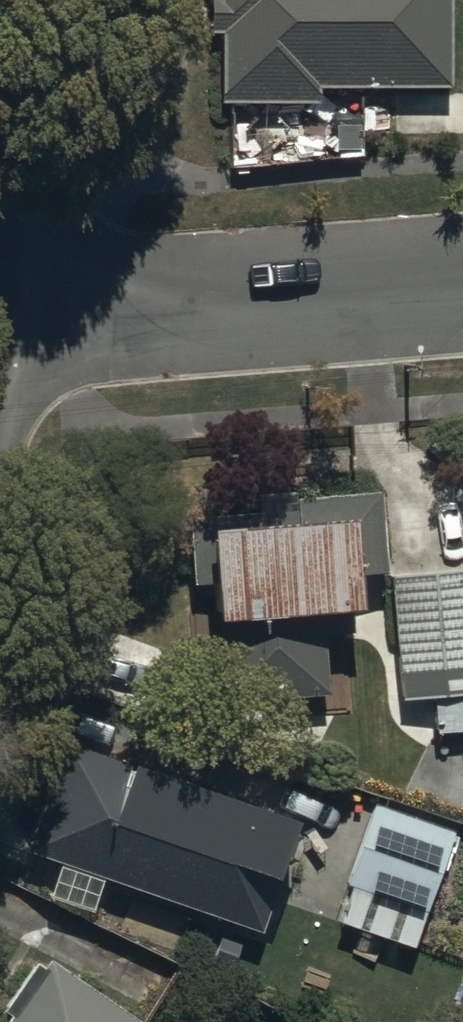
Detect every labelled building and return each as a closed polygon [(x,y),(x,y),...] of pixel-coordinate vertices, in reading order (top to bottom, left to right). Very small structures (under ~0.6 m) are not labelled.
[(207,35),(222,35),(222,105),(317,105),(317,88),(451,88),(451,0),(207,0),(207,35)] [(288,512),(192,519),(197,590),(214,589),(223,703),(328,695),(324,639),(361,636),(356,577),(387,574),(381,489),(287,496),(288,512)] [(390,578),(403,705),(433,702),(437,737),(462,734),(462,571),(390,578)] [(169,647),(68,617),(51,676),(152,706),(169,647)] [(298,824),(62,741),(24,847),(261,930),(298,824)] [(453,827),(376,800),(335,920),(412,946),(453,827)] [(51,961),(9,1021),(138,1021),(51,961)]
